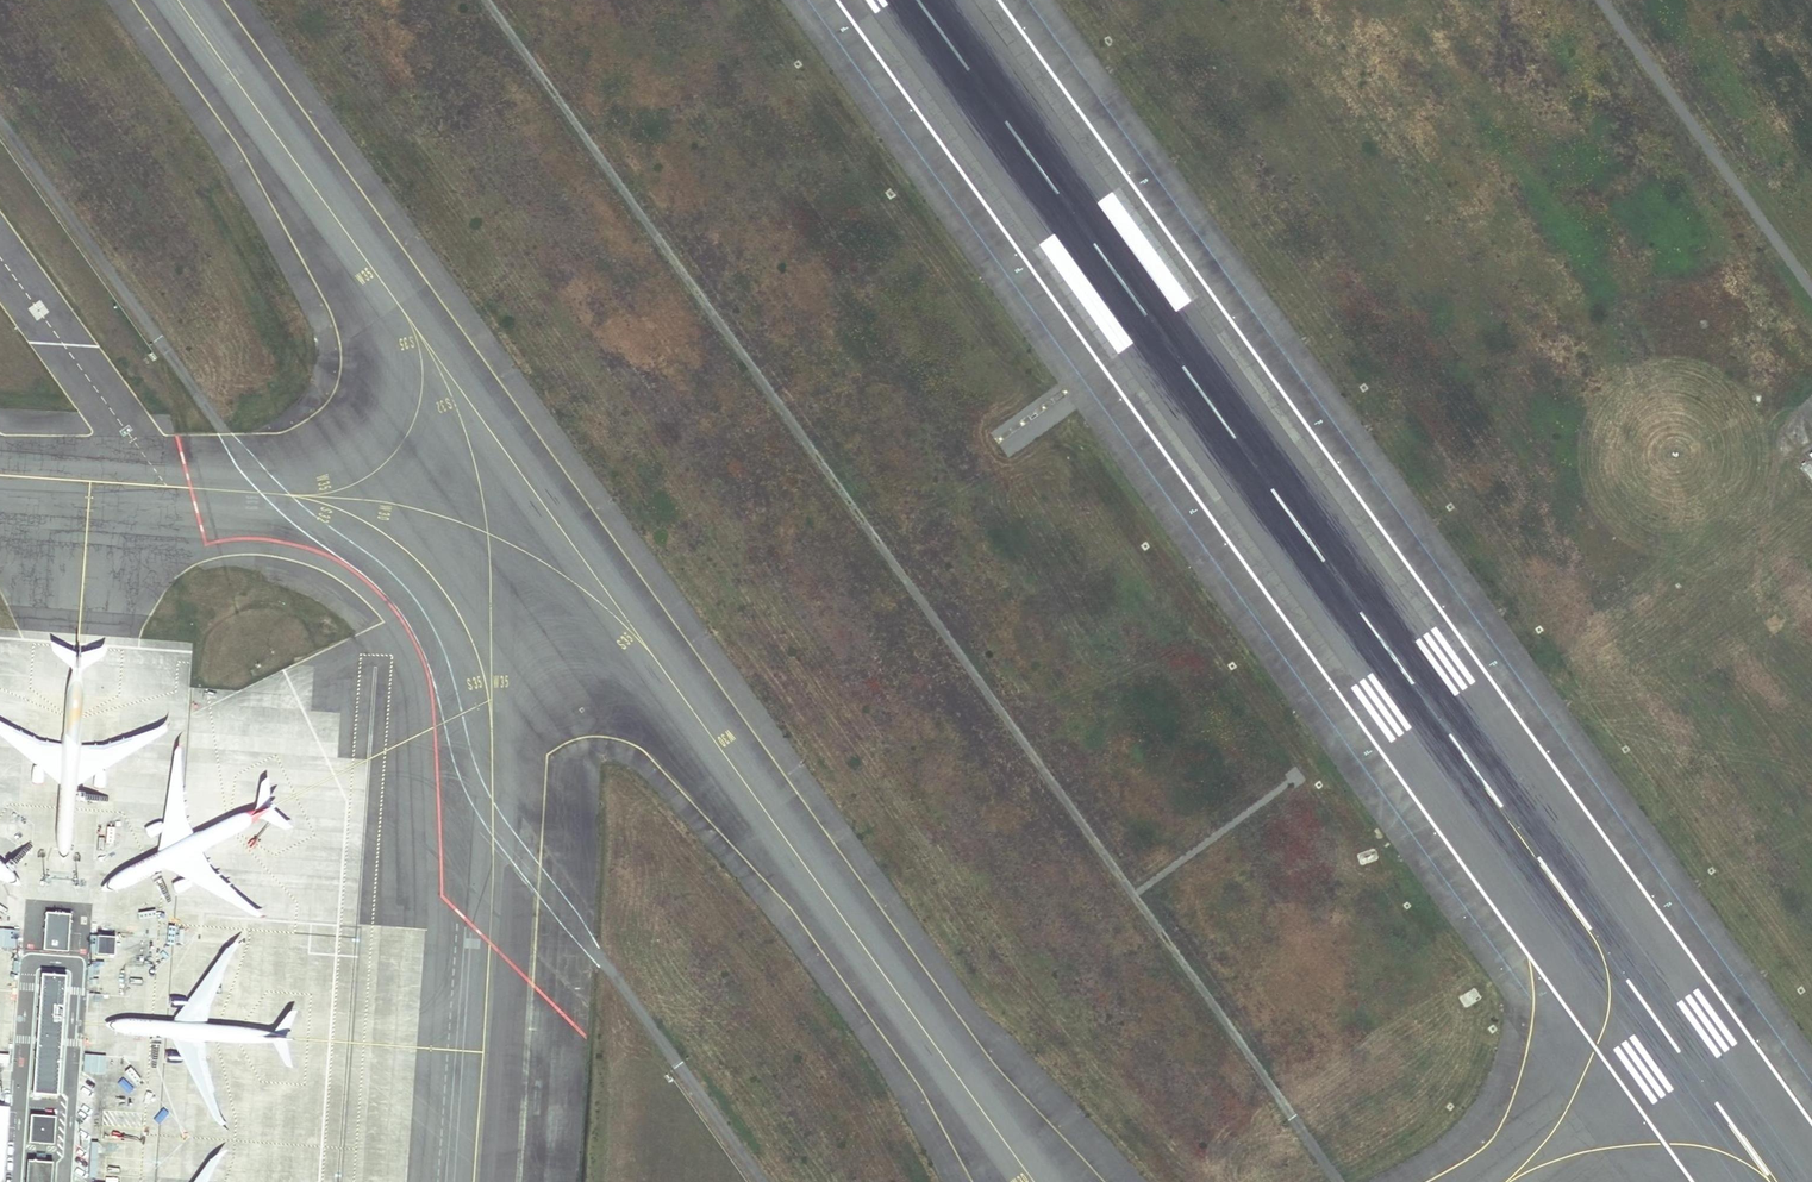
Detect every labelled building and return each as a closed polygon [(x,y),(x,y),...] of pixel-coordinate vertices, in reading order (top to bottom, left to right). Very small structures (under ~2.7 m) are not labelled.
[(69,915),(46,914),(43,951),(67,953),(69,915)] [(65,977),(43,976),(34,1096),(57,1097),(65,977)] [(102,1052),(87,1051),(85,1070),(100,1071),(102,1052)] [(112,1081),(78,1078),(77,1096),(91,1097),(91,1093),(110,1095),(112,1081)] [(55,1112),(30,1110),(28,1138),(53,1139),(55,1112)] [(88,1147),(91,1111),(76,1110),(73,1146),(88,1147)] [(85,1175),(86,1156),(71,1154),(69,1174),(85,1175)] [(27,1155),(25,1181),(50,1181),(52,1157),(27,1155)]
